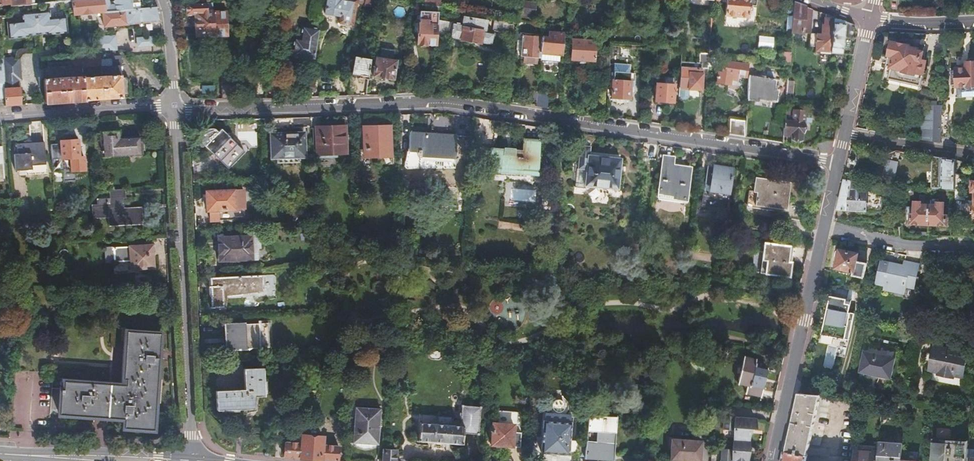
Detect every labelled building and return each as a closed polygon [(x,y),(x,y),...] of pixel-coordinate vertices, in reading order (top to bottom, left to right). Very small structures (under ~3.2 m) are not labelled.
[(74,14),(102,12),(103,26),(160,21),(158,7),(140,8),(105,11),(104,0),(72,0),(74,14)] [(105,11),(140,8),(139,0),(114,0),(114,5),(109,6),(108,0),(104,0),(105,11)] [(365,0),(326,0),(325,12),(340,15),(339,21),(341,24),(350,26),(353,23),(356,1),(364,2),(365,0)] [(727,17),(749,17),(749,5),(756,6),(756,0),(728,0),(727,17)] [(523,1),(520,13),(535,16),(537,3),(523,1)] [(212,12),(211,2),(173,5),(174,9),(186,9),(186,13),(195,13),(196,35),(213,34),(212,12)] [(813,9),(794,2),(791,17),(790,31),(810,33),(811,33),(813,9)] [(417,45),(436,45),(437,33),(438,20),(439,8),(420,8),(420,16),(417,31),(417,45)] [(8,21),(9,37),(30,35),(30,31),(47,30),(47,32),(47,34),(68,32),(67,16),(51,17),(50,10),(36,11),(23,12),(23,19),(8,21)] [(213,34),(213,37),(228,36),(226,11),(212,12),(213,34)] [(834,17),(820,12),(820,17),(825,18),(824,34),(817,33),(815,47),(815,51),(830,52),(834,17)] [(511,19),(497,16),(494,33),(485,31),(487,24),(465,19),(463,25),(452,23),(450,36),(461,38),(461,39),(481,44),(482,42),(493,45),(495,33),(510,37),(511,19)] [(852,23),(834,17),(830,52),(830,53),(851,54),(856,32),(852,23)] [(438,20),(437,33),(450,36),(452,23),(438,20)] [(290,57),(314,61),(319,29),(302,26),(300,38),(293,37),(290,57)] [(543,37),(541,53),(561,54),(563,32),(549,31),(548,37),(543,37)] [(115,35),(95,37),(96,52),(100,52),(100,51),(116,50),(115,35)] [(536,57),(541,58),(541,53),(543,37),(523,35),(521,56),(525,57),(525,62),(535,63),(536,57)] [(573,36),(571,58),(593,60),(595,37),(573,36)] [(139,38),(140,46),(152,45),(151,37),(139,38)] [(892,42),(883,79),(920,87),(926,60),(922,59),(924,51),(909,48),(910,46),(892,42)] [(379,46),(377,57),(391,59),(392,49),(379,46)] [(79,54),(80,57),(80,63),(99,62),(99,52),(79,54)] [(106,67),(100,67),(100,76),(100,79),(120,78),(119,67),(120,67),(119,56),(111,57),(111,62),(106,62),(106,67)] [(371,59),(368,75),(391,79),(394,59),(391,59),(377,57),(374,56),(374,59),(371,59)] [(2,58),(3,66),(4,83),(4,87),(5,96),(5,106),(20,105),(19,79),(21,79),(20,57),(2,58)] [(80,57),(67,58),(68,68),(80,67),(80,63),(80,57)] [(714,58),(709,57),(709,67),(712,68),(712,65),(722,65),(722,71),(719,71),(718,81),(732,82),(732,78),(737,79),(737,74),(746,75),(747,65),(724,61),(724,60),(714,58)] [(68,68),(67,58),(46,59),(47,69),(68,68)] [(354,58),(351,76),(360,76),(360,79),(368,79),(368,75),(371,59),(354,58)] [(967,61),(967,67),(957,67),(957,69),(951,69),(952,84),(957,84),(957,86),(973,85),(973,61),(967,61)] [(613,71),(630,71),(631,64),(614,63),(613,71)] [(702,67),(680,65),(679,96),(681,97),(682,98),(683,99),(685,99),(687,98),(688,97),(688,95),(689,88),(700,89),(702,69),(702,67)] [(613,71),(612,97),(628,97),(629,80),(634,80),(634,74),(630,73),(630,71),(613,71)] [(655,82),(654,100),(655,100),(655,103),(661,104),(661,100),(672,101),(673,74),(663,73),(662,82),(655,82)] [(749,75),(747,99),(758,100),(758,99),(776,101),(778,90),(775,90),(775,80),(763,78),(763,76),(749,75)] [(45,103),(129,98),(128,80),(125,77),(120,78),(100,79),(100,76),(44,80),(45,103)] [(231,97),(230,77),(219,77),(220,98),(231,97)] [(957,86),(958,96),(973,95),(973,85),(957,86)] [(537,106),(538,91),(529,90),(528,104),(537,106)] [(537,106),(548,107),(549,92),(538,91),(537,106)] [(571,96),(563,95),(563,109),(570,110),(571,96)] [(921,139),(932,141),(942,142),(942,138),(942,113),(943,105),(933,105),(928,105),(927,105),(926,105),(925,105),(924,106),(924,107),(923,107),(922,108),(922,109),(922,110),(922,111),(921,139)] [(785,115),(784,126),(783,134),(792,135),(791,139),(802,139),(802,131),(804,131),(804,124),(812,124),(812,116),(805,115),(805,113),(793,112),(793,116),(785,115)] [(475,141),(490,143),(493,119),(478,117),(475,141)] [(745,136),(746,121),(738,121),(737,135),(745,136)] [(837,123),(824,121),(822,139),(833,141),(837,123)] [(345,125),(316,126),(317,153),(346,152),(345,125)] [(783,134),(784,126),(775,125),(774,140),(783,141),(783,134)] [(223,127),(204,147),(222,164),(241,144),(223,127)] [(292,127),(272,127),(273,156),(304,156),(304,132),(292,133),(292,127)] [(388,127),(365,127),(365,155),(389,154),(388,127)] [(119,138),(118,130),(92,132),(94,150),(101,150),(102,156),(140,154),(139,137),(119,138)] [(411,132),(409,164),(454,166),(456,134),(411,132)] [(485,148),(484,158),(488,159),(487,167),(511,170),(511,173),(535,174),(538,139),(523,138),(522,150),(514,149),(514,147),(503,146),(502,148),(491,147),(491,148),(485,148)] [(84,170),(83,157),(79,157),(77,140),(59,141),(60,149),(61,159),(70,158),(71,171),(84,170)] [(17,150),(14,151),(15,171),(30,170),(30,165),(45,164),(43,142),(17,144),(17,150)] [(71,171),(70,158),(61,159),(60,149),(57,149),(57,144),(50,144),(52,173),(62,172),(62,175),(72,174),(71,171)] [(579,145),(577,167),(586,168),(584,185),(616,188),(620,158),(587,155),(588,146),(579,145)] [(900,150),(889,149),(884,178),(894,179),(895,179),(900,150)] [(664,156),(658,198),(683,201),(688,167),(673,165),(674,157),(664,156)] [(956,160),(943,158),(932,156),(932,187),(943,188),(956,188),(956,175),(956,160)] [(705,165),(699,205),(726,209),(732,168),(713,165),(712,166),(705,165)] [(956,175),(956,188),(956,201),(973,201),(973,195),(965,195),(965,175),(956,175)] [(775,185),(776,179),(755,176),(752,203),(774,206),(773,209),(783,211),(783,208),(787,208),(791,180),(781,179),(780,185),(775,185)] [(852,181),(845,179),(840,203),(838,211),(882,213),(884,193),(870,192),(870,190),(852,189),(852,181)] [(123,188),(109,189),(110,197),(98,198),(98,205),(93,205),(94,218),(108,217),(109,225),(126,224),(125,208),(122,209),(121,205),(121,197),(124,197),(123,188)] [(236,220),(236,218),(245,217),(244,191),(234,191),(216,192),(206,193),(207,212),(209,212),(210,219),(210,222),(236,220)] [(912,225),(929,226),(930,206),(923,206),(923,203),(916,203),(916,209),(909,209),(909,216),(912,216),(912,225)] [(930,206),(929,226),(935,226),(935,237),(950,237),(950,226),(947,226),(947,216),(944,216),(945,203),(938,203),(938,206),(930,206)] [(125,208),(126,224),(141,223),(140,207),(125,208)] [(970,224),(960,224),(960,237),(970,237),(970,224)] [(256,237),(218,239),(219,262),(252,261),(251,250),(257,250),(256,237)] [(153,244),(104,246),(105,260),(129,259),(130,268),(152,267),(151,252),(154,252),(153,244)] [(765,244),(763,259),(768,260),(766,273),(789,277),(794,247),(765,244)] [(838,251),(836,257),(838,259),(836,268),(855,273),(855,275),(865,278),(868,264),(858,262),(860,253),(841,249),(840,251),(838,251)] [(881,260),(877,282),(884,283),(883,288),(903,291),(904,284),(916,286),(920,265),(905,263),(905,265),(881,260)] [(262,275),(210,277),(211,307),(221,307),(223,294),(263,292),(262,275)] [(849,290),(832,286),(830,296),(821,335),(836,338),(836,340),(837,340),(840,341),(840,339),(848,341),(854,314),(849,313),(847,313),(847,312),(847,311),(847,310),(847,309),(846,309),(845,309),(847,300),(849,290)] [(268,322),(251,323),(252,348),(269,347),(268,322)] [(251,323),(224,324),(226,349),(252,348),(251,323)] [(61,388),(59,414),(125,419),(124,427),(153,429),(159,332),(126,329),(121,385),(64,381),(63,389),(61,388)] [(915,335),(903,333),(901,340),(913,343),(915,335)] [(847,348),(848,341),(840,339),(840,341),(837,340),(835,346),(847,348)] [(966,359),(967,352),(933,345),(928,371),(937,373),(936,374),(953,378),(953,376),(962,378),(966,359)] [(864,351),(860,372),(891,378),(895,358),(864,351)] [(347,374),(353,373),(352,368),(356,367),(354,356),(343,358),(347,374)] [(745,357),(739,381),(747,383),(745,392),(762,397),(768,369),(757,366),(758,363),(756,363),(756,360),(745,357)] [(216,410),(247,409),(253,409),(254,395),(258,395),(263,395),(262,367),(243,368),(244,389),(216,391),(216,410)] [(798,392),(785,450),(808,455),(821,394),(798,392)] [(253,409),(247,409),(247,413),(255,413),(258,395),(254,395),(253,409)] [(354,408),(352,443),(378,445),(381,409),(354,408)] [(492,445),(521,447),(522,432),(514,431),(514,425),(519,425),(519,411),(494,409),(492,445)] [(540,453),(567,456),(569,440),(571,416),(544,413),(540,453)] [(746,451),(747,446),(749,433),(749,428),(752,429),(754,429),(756,418),(725,415),(724,426),(734,427),(731,448),(721,447),(720,459),(738,460),(745,460),(746,451)] [(578,441),(577,457),(613,460),(617,421),(589,418),(587,442),(578,441)] [(420,421),(418,441),(463,443),(464,424),(420,421)] [(285,442),(284,458),(324,460),(337,460),(338,445),(322,444),(323,436),(302,435),(301,443),(285,442)] [(567,456),(577,457),(578,441),(569,440),(567,456)] [(670,460),(672,460),(700,460),(702,442),(672,440),(670,460)] [(877,460),(900,460),(900,459),(901,442),(878,440),(877,452),(877,460)] [(932,460),(966,460),(967,444),(934,442),(932,460)] [(384,446),(383,460),(395,460),(396,450),(388,449),(388,446),(384,446)] [(785,450),(783,460),(807,460),(808,455),(785,450)] [(877,452),(854,450),(854,460),(877,460),(877,452)]
